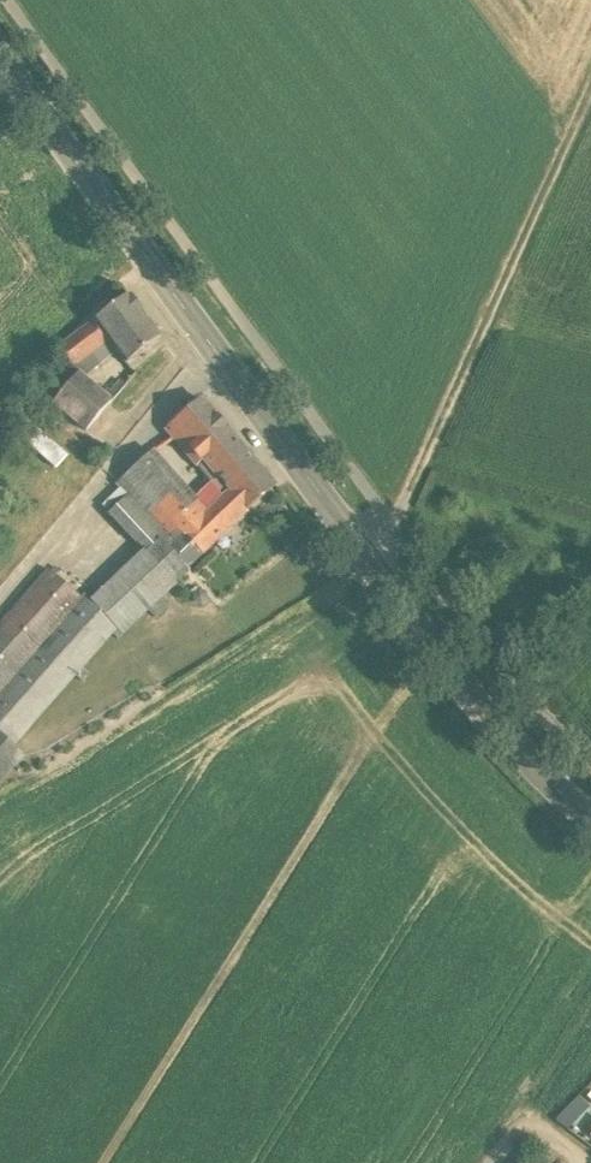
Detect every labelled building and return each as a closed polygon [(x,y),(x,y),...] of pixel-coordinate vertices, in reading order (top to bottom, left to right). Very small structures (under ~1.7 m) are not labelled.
[(58,349),(72,367),(90,355),(99,365),(117,352),(127,365),(160,340),(128,297),(58,349)] [(86,431),(113,400),(104,393),(85,376),(79,372),(77,374),(53,403),(86,431)] [(25,758),(13,747),(75,677),(83,684),(91,675),(84,668),(113,636),(119,641),(123,635),(122,634),(148,611),(155,619),(171,605),(163,596),(190,573),(186,569),(202,555),(203,556),(247,513),(246,512),(275,488),(230,436),(231,435),(201,400),(166,431),(222,497),(198,518),(189,507),(197,500),(151,451),(116,483),(128,496),(109,513),(143,550),(90,600),(52,567),(0,625),(0,781),(25,758)]
